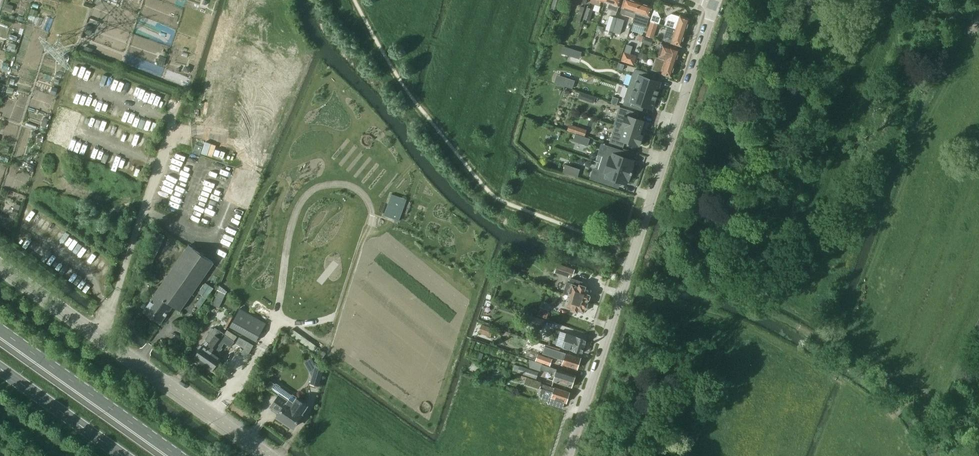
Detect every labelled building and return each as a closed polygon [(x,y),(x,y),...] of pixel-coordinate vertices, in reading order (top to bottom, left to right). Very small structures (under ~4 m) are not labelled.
[(560,0),(553,0),(550,8),(556,10),(560,0)] [(605,2),(608,3),(607,8),(611,9),(609,15),(610,15),(615,17),(616,11),(620,0),(605,0),(605,2)] [(638,2),(632,0),(624,0),(620,12),(633,17),(634,17),(638,2)] [(648,17),(652,7),(638,2),(634,17),(633,17),(631,23),(645,28),(649,17),(648,17)] [(579,23),(584,7),(580,6),(575,21),(579,23)] [(589,20),(592,9),(587,8),(583,18),(589,20)] [(660,18),(655,8),(654,8),(650,21),(658,24),(660,18)] [(685,32),(689,19),(679,15),(679,16),(671,14),(667,16),(664,25),(667,26),(685,32)] [(611,34),(612,32),(617,18),(615,17),(610,15),(605,32),(611,34)] [(619,34),(624,20),(617,18),(612,32),(619,34)] [(667,26),(663,40),(666,41),(680,46),(685,32),(667,26)] [(650,45),(652,39),(644,37),(642,42),(650,45)] [(627,44),(621,61),(633,64),(636,55),(629,53),(632,45),(627,44)] [(675,63),(679,50),(661,44),(657,57),(660,58),(675,63)] [(670,77),(675,63),(660,58),(655,71),(660,73),(670,77)] [(633,74),(632,73),(628,87),(656,95),(657,95),(658,91),(657,91),(660,82),(651,80),(653,75),(635,69),(633,74)] [(655,96),(656,95),(628,87),(624,100),(625,100),(623,104),(637,109),(639,104),(652,109),(654,100),(655,101),(657,97),(655,96)] [(619,107),(613,124),(642,134),(643,133),(641,133),(645,121),(636,118),(638,113),(619,107)] [(642,134),(613,124),(613,125),(615,125),(609,142),(622,146),(624,141),(639,146),(642,134)] [(575,134),(573,141),(587,145),(589,138),(575,134)] [(633,160),(623,157),(625,152),(607,146),(604,155),(603,155),(601,163),(632,173),(632,172),(631,171),(633,165),(632,164),(633,160)] [(631,174),(632,173),(601,163),(598,171),(599,171),(596,180),(614,186),(615,181),(626,184),(627,180),(628,180),(630,174),(631,174)] [(565,165),(563,172),(576,176),(579,170),(565,165)] [(399,221),(406,200),(391,194),(384,216),(399,221)] [(179,311),(213,263),(188,245),(154,293),(155,294),(142,311),(160,324),(172,306),(179,311)] [(571,276),(573,270),(558,265),(555,273),(566,276),(567,274),(571,276)] [(590,290),(585,289),(585,287),(581,285),(581,282),(570,279),(569,283),(566,283),(563,294),(567,295),(586,302),(587,300),(588,300),(590,296),(589,295),(590,290)] [(219,309),(227,292),(222,288),(223,286),(220,284),(210,305),(219,309)] [(586,307),(587,304),(586,302),(567,295),(565,302),(563,301),(561,305),(571,309),(570,311),(577,313),(578,311),(583,313),(584,308),(586,307)] [(546,318),(549,310),(539,307),(537,315),(546,318)] [(256,342),(266,324),(240,309),(230,327),(256,342)] [(541,329),(544,319),(529,314),(525,324),(541,329)] [(479,331),(491,335),(494,328),(482,324),(479,331)] [(203,364),(218,342),(223,334),(215,328),(214,329),(212,328),(208,334),(209,335),(209,336),(208,335),(206,338),(207,338),(202,346),(200,345),(196,351),(198,352),(194,358),(203,364)] [(582,353),(586,340),(567,333),(562,347),(582,353)] [(212,370),(220,359),(217,357),(220,353),(218,352),(224,343),(230,347),(234,342),(223,334),(218,342),(203,364),(212,370)] [(580,358),(545,346),(542,353),(563,360),(562,364),(577,369),(580,358)] [(549,365),(551,359),(538,355),(536,361),(549,365)] [(571,387),(575,375),(528,360),(529,367),(538,370),(539,369),(555,374),(553,381),(571,387)] [(535,379),(537,372),(520,366),(518,373),(535,379)] [(525,384),(527,378),(515,375),(514,381),(525,384)] [(532,379),(530,385),(538,388),(540,382),(532,379)] [(270,390),(275,384),(270,381),(265,387),(270,390)] [(541,383),(539,388),(542,389),(541,395),(542,399),(550,401),(549,404),(555,406),(557,400),(566,403),(569,392),(549,386),(541,383)] [(270,390),(278,396),(270,407),(279,413),(276,417),(277,417),(277,419),(280,421),(282,420),(286,423),(286,422),(293,427),(301,416),(300,415),(307,405),(295,398),(296,397),(292,395),(279,387),(279,386),(276,384),(275,384),(270,390)]
